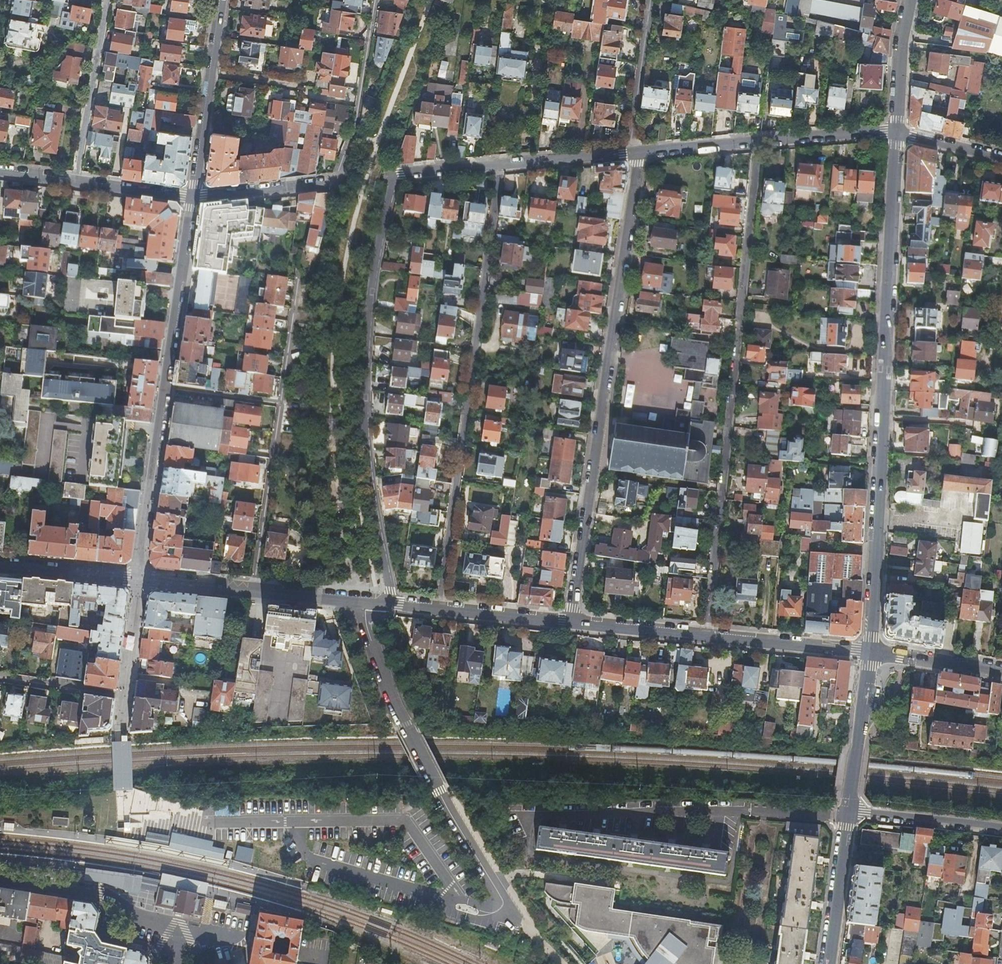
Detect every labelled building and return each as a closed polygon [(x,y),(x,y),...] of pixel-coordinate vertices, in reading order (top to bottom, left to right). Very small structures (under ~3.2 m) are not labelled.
[(10,18),(11,18),(37,22),(37,20),(36,18),(30,17),(29,17),(30,15),(33,0),(13,0),(10,18)] [(171,9),(187,11),(188,0),(172,0),(171,9)] [(367,0),(344,0),(342,10),(355,12),(362,13),(363,5),(366,6),(367,0)] [(395,4),(399,5),(398,12),(404,12),(409,0),(395,0),(395,4)] [(496,73),(502,73),(502,74),(525,76),(528,51),(527,50),(526,49),(519,48),(517,49),(512,48),(513,40),(510,38),(511,32),(510,31),(514,0),(505,0),(500,45),(497,66),(496,73)] [(592,21),(605,22),(605,23),(605,22),(606,19),(607,14),(615,15),(623,16),(625,0),(595,0),(592,21)] [(748,1),(754,3),(752,10),(759,12),(759,9),(765,11),(765,8),(767,0),(748,0),(748,1)] [(785,14),(797,16),(798,14),(800,0),(788,0),(785,14)] [(811,0),(800,0),(798,14),(807,17),(808,17),(809,14),(811,0)] [(817,0),(811,0),(809,14),(860,23),(863,8),(817,0)] [(872,34),(873,31),(870,31),(871,27),(874,5),(869,4),(870,0),(864,0),(863,8),(860,23),(859,31),(862,32),(872,34)] [(894,11),(896,2),(887,0),(874,0),(874,1),(878,1),(877,7),(880,8),(880,11),(886,12),(886,9),(894,11)] [(953,0),(938,0),(933,16),(935,19),(941,21),(943,19),(945,14),(959,18),(963,3),(956,1),(953,0)] [(60,2),(52,1),(51,3),(49,15),(57,16),(60,2)] [(685,4),(673,2),(671,11),(684,13),(685,4)] [(150,3),(150,7),(149,11),(161,13),(162,5),(150,3)] [(71,12),(63,11),(62,13),(60,27),(73,29),(75,20),(88,22),(91,7),(72,4),(71,12)] [(150,7),(133,4),(132,10),(118,8),(115,27),(128,29),(132,30),(136,10),(149,12),(149,11),(150,7)] [(952,47),(986,51),(986,54),(992,53),(1001,56),(1001,15),(966,4),(958,28),(956,36),(952,47)] [(776,10),(765,8),(765,11),(765,13),(764,15),(761,31),(773,32),(776,10)] [(291,17),(304,19),(305,11),(292,9),(291,17)] [(352,29),(355,12),(342,10),(333,9),(331,23),(325,22),(324,31),(339,33),(339,27),(352,29)] [(575,12),(555,9),(553,28),(572,31),(574,18),(575,12)] [(398,12),(385,10),(383,19),(380,19),(379,30),(396,32),(404,12),(398,12)] [(681,35),(683,16),(666,13),(663,32),(681,35)] [(263,35),(265,17),(252,15),(251,17),(244,16),(243,23),(241,23),(240,31),(242,31),(242,32),(263,35)] [(183,39),(184,31),(189,32),(190,29),(195,30),(197,27),(197,23),(197,20),(170,16),(170,17),(167,37),(183,39)] [(808,17),(807,17),(806,21),(817,24),(815,34),(832,37),(833,34),(834,24),(808,17)] [(44,32),(46,24),(37,22),(11,18),(9,28),(8,27),(5,41),(5,42),(5,43),(6,44),(7,45),(36,50),(37,50),(38,50),(38,49),(39,49),(41,40),(41,39),(40,38),(39,37),(38,37),(39,31),(44,32)] [(605,22),(592,21),(574,18),(572,31),(571,38),(573,39),(574,36),(602,40),(605,22)] [(618,51),(622,24),(605,22),(605,23),(605,22),(602,40),(600,56),(609,58),(612,58),(613,50),(618,51)] [(860,42),(861,40),(862,32),(859,31),(834,24),(833,34),(860,42)] [(944,25),(942,34),(956,36),(958,28),(944,25)] [(474,62),(497,66),(500,45),(486,43),(488,28),(474,26),(472,41),(474,42),(473,51),(476,51),(474,62)] [(742,29),(724,26),(721,53),(733,54),(731,74),(719,72),(716,93),(715,107),(737,110),(739,91),(741,76),(743,60),(743,55),(746,29),(742,29)] [(872,34),(889,39),(890,29),(873,26),(873,31),(872,34)] [(299,48),(305,49),(311,50),(314,29),(302,28),(302,30),(301,36),(300,41),(299,48)] [(132,30),(128,29),(127,34),(114,32),(111,48),(130,52),(132,38),(135,38),(136,30),(132,30)] [(888,54),(889,39),(872,34),(862,32),(861,40),(874,43),(872,49),(873,51),(877,52),(878,51),(888,54)] [(394,37),(381,35),(379,35),(375,59),(384,60),(384,59),(388,42),(392,43),(392,42),(394,37)] [(145,36),(143,45),(150,46),(152,37),(145,36)] [(784,56),(786,40),(772,38),(770,54),(784,56)] [(287,46),(299,48),(300,41),(288,39),(287,46)] [(362,53),(364,40),(356,39),(354,52),(362,53)] [(264,51),(265,43),(244,40),(242,49),(240,59),(258,62),(260,50),(264,51)] [(78,82),(84,44),(73,42),(64,49),(67,53),(67,55),(55,68),(53,78),(78,82)] [(182,46),(163,43),(161,56),(180,59),(182,46)] [(204,46),(190,43),(189,50),(203,52),(204,46)] [(280,63),(302,67),(305,49),(299,48),(287,46),(282,45),(280,63)] [(107,70),(106,78),(113,79),(118,52),(105,50),(104,58),(107,58),(105,69),(107,70)] [(318,71),(316,87),(330,89),(330,84),(332,76),(332,72),(335,53),(324,51),(322,63),(317,62),(316,71),(318,71)] [(113,79),(109,106),(105,127),(104,132),(107,133),(108,127),(120,129),(123,111),(120,111),(121,105),(124,105),(132,107),(136,88),(141,56),(118,52),(113,79)] [(978,93),(984,62),(975,60),(975,59),(970,58),(971,57),(930,52),(928,70),(939,72),(940,74),(945,75),(948,73),(948,68),(951,68),(951,65),(948,65),(948,63),(960,64),(955,88),(967,91),(978,93)] [(335,53),(332,72),(348,75),(350,56),(337,54),(335,53)] [(150,57),(141,56),(136,88),(148,90),(149,90),(149,86),(150,83),(151,77),(153,67),(154,60),(150,59),(150,57)] [(155,58),(154,60),(153,67),(164,69),(162,79),(162,80),(164,80),(168,81),(177,83),(180,65),(175,64),(166,62),(166,60),(155,58)] [(467,80),(470,59),(463,58),(459,89),(465,90),(467,80)] [(618,59),(612,58),(609,58),(608,65),(598,64),(596,81),(596,83),(612,86),(615,67),(616,67),(618,59)] [(881,64),(871,64),(857,63),(855,73),(860,73),(859,86),(880,87),(881,64)] [(164,69),(153,67),(151,77),(162,79),(164,69)] [(815,73),(798,71),(797,81),(794,105),(805,106),(806,102),(816,103),(818,86),(813,86),(815,73)] [(694,83),(695,72),(690,72),(685,75),(679,74),(677,88),(674,115),(684,116),(685,108),(690,109),(694,83)] [(825,105),(849,108),(854,80),(848,79),(848,76),(831,73),(825,105)] [(332,76),(330,84),(346,86),(347,78),(332,76)] [(106,78),(101,77),(96,104),(109,106),(113,79),(106,78)] [(581,80),(565,78),(564,90),(573,91),(579,92),(581,80)] [(928,83),(912,79),(911,85),(927,89),(928,83)] [(432,124),(437,83),(430,83),(428,97),(424,97),(423,101),(422,111),(419,111),(417,110),(415,121),(420,121),(420,127),(431,129),(432,124)] [(454,85),(437,83),(432,124),(449,126),(452,104),(453,92),(454,85)] [(951,94),(952,88),(932,83),(931,89),(951,94)] [(345,96),(347,86),(346,86),(330,84),(330,89),(329,94),(345,96)] [(670,88),(644,84),(641,106),(658,108),(665,109),(666,109),(667,109),(670,88)] [(927,89),(911,85),(910,120),(914,127),(919,128),(921,111),(942,116),(942,117),(946,118),(951,94),(931,89),(927,89)] [(149,90),(148,90),(148,96),(157,97),(155,106),(175,109),(176,102),(177,93),(158,90),(159,88),(153,87),(149,86),(149,90)] [(14,89),(0,87),(0,104),(11,106),(14,89)] [(777,87),(777,90),(772,89),(769,114),(790,117),(793,89),(777,87)] [(239,94),(236,93),(236,95),(235,102),(235,103),(234,111),(234,113),(250,115),(254,90),(240,88),(239,94)] [(543,113),(543,117),(557,119),(561,90),(547,88),(546,98),(543,113)] [(746,92),(739,91),(737,110),(736,110),(757,113),(760,94),(759,94),(759,90),(758,88),(754,88),(752,89),(752,90),(752,93),(746,92)] [(967,91),(955,88),(952,88),(951,94),(946,118),(954,120),(957,105),(963,107),(967,91)] [(694,109),(714,111),(715,107),(716,93),(697,90),(694,109)] [(463,93),(453,92),(452,104),(453,104),(449,132),(457,133),(463,93)] [(235,102),(236,95),(232,94),(230,95),(228,97),(227,106),(228,110),(229,111),(234,111),(235,103),(235,102)] [(563,95),(559,121),(569,122),(570,116),(578,117),(581,97),(579,97),(573,96),(563,95)] [(296,109),(297,101),(291,100),(291,103),(275,100),(275,102),(270,102),(268,115),(273,116),(273,118),(289,120),(295,121),(296,109)] [(613,104),(596,101),(593,121),(613,124),(614,112),(612,112),(613,104)] [(324,126),(327,104),(311,102),(310,111),(296,109),(295,121),(302,122),(313,124),(324,126)] [(109,106),(96,104),(94,104),(92,112),(95,112),(93,125),(105,127),(109,106)] [(51,111),(51,109),(38,106),(32,142),(44,145),(44,146),(56,148),(62,113),(51,111)] [(325,127),(324,127),(323,132),(332,134),(333,129),(343,130),(344,121),(347,122),(349,113),(346,113),(346,108),(336,106),(335,111),(328,110),(325,127)] [(145,111),(145,113),(143,122),(142,127),(150,128),(158,130),(161,109),(150,107),(146,107),(145,111)] [(145,113),(132,110),(131,116),(130,120),(143,122),(145,113)] [(164,119),(193,124),(195,115),(164,110),(163,116),(164,119)] [(921,111),(919,128),(961,137),(964,122),(954,120),(946,118),(942,117),(942,116),(921,111)] [(467,113),(465,133),(480,135),(483,115),(467,113)] [(24,158),(31,117),(16,114),(14,124),(16,124),(10,155),(24,158)] [(285,143),(289,120),(273,118),(272,118),(269,140),(279,142),(285,143)] [(0,119),(0,138),(5,139),(8,121),(0,119)] [(143,122),(130,120),(127,138),(144,141),(142,150),(146,151),(149,139),(150,128),(142,127),(143,122)] [(324,127),(324,126),(313,124),(302,122),(295,121),(289,120),(285,143),(280,177),(288,176),(293,148),(301,149),(297,176),(317,173),(320,153),(322,137),(323,132),(324,127)] [(666,139),(669,123),(661,122),(658,138),(658,140),(666,139)] [(688,123),(687,137),(694,137),(696,123),(688,123)] [(158,130),(150,128),(149,139),(153,140),(167,142),(164,157),(166,158),(163,161),(161,158),(155,158),(155,154),(150,153),(146,152),(145,160),(141,179),(178,185),(185,180),(188,159),(192,134),(158,130)] [(104,132),(89,130),(87,143),(101,146),(99,161),(109,162),(111,150),(116,151),(117,147),(118,141),(113,140),(113,134),(107,133),(104,132)] [(241,136),(213,132),(209,157),(206,179),(211,185),(239,182),(238,170),(241,169),(240,158),(234,159),(235,153),(236,152),(238,140),(240,141),(241,136)] [(417,136),(407,134),(397,163),(413,161),(417,136)] [(338,140),(322,137),(320,153),(323,154),(324,152),(326,152),(326,157),(335,158),(338,140)] [(280,177),(285,143),(279,142),(278,148),(275,149),(271,152),(252,154),(241,156),(240,158),(241,169),(238,170),(239,182),(280,177)] [(427,160),(434,160),(436,144),(429,143),(427,160)] [(456,158),(465,157),(466,146),(458,145),(456,158)] [(126,146),(121,176),(141,179),(145,160),(133,157),(134,148),(126,146)] [(933,202),(932,206),(944,208),(945,195),(947,177),(939,176),(940,169),(937,169),(938,152),(915,146),(908,151),(907,168),(906,192),(924,193),(923,202),(933,202)] [(293,148),(288,176),(297,176),(301,149),(293,148)] [(370,154),(364,171),(371,173),(377,156),(370,154)] [(609,199),(606,217),(620,219),(622,204),(627,169),(622,164),(593,166),(593,175),(602,175),(601,183),(600,182),(599,192),(600,192),(600,196),(602,196),(602,198),(607,199),(610,197),(611,197),(611,199),(609,199)] [(799,166),(796,190),(823,192),(823,184),(819,184),(820,167),(812,166),(812,167),(799,166)] [(845,167),(832,166),(830,192),(855,194),(855,193),(856,184),(857,171),(845,170),(845,167)] [(732,169),(716,167),(714,186),(721,186),(721,189),(729,190),(732,169)] [(858,184),(856,184),(855,193),(873,194),(875,173),(859,172),(858,184)] [(560,177),(557,198),(573,200),(576,181),(569,180),(569,179),(560,177)] [(368,185),(361,183),(358,193),(365,195),(367,190),(373,191),(376,181),(371,179),(368,185)] [(783,206),(785,184),(776,183),(776,181),(765,180),(763,204),(764,204),(783,206)] [(981,200),(1001,203),(1001,185),(984,182),(981,200)] [(677,217),(680,195),(670,193),(672,186),(660,184),(659,193),(656,192),(655,200),(658,200),(656,210),(667,212),(666,215),(677,217)] [(670,193),(680,195),(681,188),(672,186),(670,193)] [(11,216),(19,217),(20,211),(21,191),(5,190),(3,217),(11,218),(11,216)] [(21,191),(20,211),(35,212),(37,193),(21,191)] [(312,213),(306,247),(307,247),(315,248),(314,252),(318,253),(318,249),(323,230),(318,229),(322,207),(327,208),(332,191),(316,193),(312,213)] [(297,210),(312,213),(316,193),(299,195),(297,210)] [(436,219),(440,219),(443,199),(440,199),(440,195),(431,194),(427,228),(435,229),(436,219)] [(404,214),(421,217),(424,198),(407,195),(404,214)] [(734,200),(734,197),(713,195),(712,207),(720,208),(719,216),(722,216),(721,223),(738,225),(740,205),(734,204),(734,200)] [(943,215),(957,217),(959,197),(945,195),(944,208),(943,215)] [(517,199),(501,197),(499,217),(515,219),(517,199)] [(578,197),(576,212),(585,214),(587,198),(578,197)] [(959,197),(957,217),(955,228),(969,230),(971,218),(971,215),(972,210),(974,198),(959,197)] [(119,251),(118,257),(122,257),(148,260),(154,261),(172,263),(179,211),(175,204),(125,198),(122,224),(132,226),(132,227),(134,227),(134,226),(145,227),(146,225),(148,226),(149,228),(147,230),(148,232),(147,244),(137,243),(137,240),(121,237),(119,248),(119,251)] [(443,199),(440,219),(457,221),(459,202),(443,199)] [(554,223),(556,209),(556,202),(531,199),(528,219),(554,223)] [(239,214),(239,201),(229,202),(230,212),(230,213),(239,214)] [(917,224),(930,225),(932,206),(933,202),(923,202),(914,201),(913,213),(918,213),(917,224)] [(233,237),(236,238),(238,225),(214,222),(216,210),(230,212),(229,202),(206,205),(201,210),(198,232),(203,232),(233,237)] [(486,205),(465,202),(462,222),(484,225),(486,205)] [(264,209),(260,234),(280,237),(282,235),(285,233),(286,231),(287,229),(291,229),(293,213),(289,212),(290,205),(272,208),(272,210),(264,209)] [(250,240),(259,241),(260,234),(264,209),(247,207),(246,214),(245,221),(242,221),(242,225),(258,227),(258,231),(256,231),(256,233),(251,232),(250,240)] [(329,209),(327,208),(322,207),(318,229),(323,230),(329,209)] [(61,243),(75,245),(78,226),(78,220),(79,213),(65,211),(61,243)] [(828,216),(821,215),(818,217),(818,223),(823,223),(828,224),(828,216)] [(18,231),(31,233),(33,220),(19,218),(18,231)] [(577,250),(602,254),(607,222),(580,218),(579,231),(580,231),(577,250)] [(672,224),(659,222),(658,229),(653,229),(651,246),(674,249),(676,232),(671,231),(672,224)] [(994,225),(978,222),(975,245),(991,248),(994,225)] [(43,223),(41,242),(55,245),(58,226),(43,223)] [(928,252),(930,225),(917,224),(917,236),(912,236),(912,247),(910,247),(910,256),(921,256),(926,257),(928,257),(928,252)] [(838,252),(837,263),(859,264),(861,241),(852,240),(853,230),(853,226),(840,225),(839,231),(837,231),(835,252),(838,252)] [(75,245),(74,252),(78,253),(79,246),(82,227),(78,226),(75,245)] [(82,227),(79,246),(93,248),(97,229),(82,227)] [(292,245),(299,246),(300,246),(301,235),(300,235),(301,229),(294,228),(294,230),(292,245)] [(102,229),(99,248),(113,250),(114,247),(119,248),(121,237),(121,235),(115,234),(116,231),(102,229)] [(453,237),(458,238),(460,239),(461,230),(454,229),(453,237)] [(861,241),(865,241),(866,232),(853,230),(852,240),(861,241)] [(233,237),(203,232),(201,246),(211,247),(209,259),(229,262),(233,237)] [(495,243),(504,244),(518,246),(519,240),(496,236),(495,243)] [(715,239),(714,249),(719,249),(719,255),(734,256),(735,246),(734,246),(735,236),(727,236),(727,240),(715,239)] [(414,247),(424,249),(425,241),(412,239),(411,246),(414,247)] [(521,266),(523,246),(518,246),(504,244),(501,264),(521,266)] [(30,250),(30,247),(29,247),(21,246),(20,260),(28,261),(27,269),(46,271),(48,252),(30,250)] [(422,265),(422,259),(424,249),(414,247),(410,269),(405,269),(405,266),(403,264),(383,262),(382,270),(410,274),(420,275),(422,265)] [(577,250),(576,250),(575,261),(572,261),(570,272),(600,276),(603,254),(602,254),(577,250)] [(53,275),(66,276),(67,264),(68,252),(63,251),(61,271),(53,270),(53,275)] [(779,263),(797,265),(797,259),(797,257),(780,255),(779,263)] [(455,256),(454,264),(464,265),(467,266),(468,258),(455,256)] [(926,264),(926,257),(921,256),(910,256),(908,282),(924,283),(926,272),(926,264)] [(125,261),(125,267),(147,269),(148,260),(122,257),(121,261),(125,261)] [(986,257),(985,265),(1001,268),(1001,259),(986,257)] [(965,260),(963,276),(963,277),(982,280),(984,263),(969,261),(965,260)] [(703,277),(705,264),(696,263),(694,276),(703,277)] [(67,264),(66,276),(76,277),(77,267),(84,268),(84,266),(67,264)] [(453,277),(445,276),(444,278),(443,287),(461,289),(463,278),(462,278),(464,265),(454,264),(453,277)] [(646,264),(643,285),(659,287),(662,267),(646,264)] [(434,267),(422,265),(420,275),(433,277),(434,269),(434,267)] [(950,274),(951,267),(937,265),(937,273),(950,274)] [(836,266),(835,282),(858,283),(859,267),(836,266)] [(122,269),(99,267),(98,273),(121,276),(122,269)] [(730,289),(732,269),(715,268),(713,288),(730,289)] [(254,277),(255,271),(241,269),(240,276),(254,277)] [(445,270),(434,269),(433,277),(444,278),(445,276),(445,270)] [(144,284),(169,287),(170,274),(146,272),(133,270),(132,274),(136,274),(136,276),(141,277),(140,284),(144,284)] [(199,270),(194,308),(211,311),(214,288),(211,288),(213,272),(199,270)] [(770,270),(767,297),(786,299),(789,272),(770,270)] [(32,297),(43,298),(46,274),(25,272),(24,279),(13,277),(12,288),(23,289),(22,296),(32,297)] [(267,288),(285,291),(287,278),(269,275),(267,288)] [(66,276),(64,301),(62,312),(76,314),(80,278),(76,277),(66,276)] [(240,276),(234,314),(249,316),(249,315),(251,302),(253,287),(254,277),(240,276)] [(552,308),(556,278),(546,277),(546,280),(544,295),(542,307),(552,309),(552,308)] [(416,307),(420,279),(410,278),(408,291),(397,290),(395,311),(408,313),(409,306),(416,307)] [(544,295),(546,280),(528,278),(525,293),(544,295)] [(114,317),(135,319),(140,320),(144,284),(140,284),(118,281),(114,317)] [(599,297),(600,284),(581,281),(579,295),(577,295),(575,296),(574,296),(574,297),(573,298),(572,310),(588,313),(600,314),(602,304),(599,304),(600,297),(599,297)] [(267,288),(259,287),(258,295),(266,296),(265,304),(279,306),(283,307),(285,291),(267,288)] [(871,290),(858,289),(857,298),(871,299),(871,290)] [(832,306),(840,307),(840,314),(853,315),(853,308),(854,308),(855,292),(833,290),(832,306)] [(961,296),(961,291),(948,290),(947,302),(960,304),(961,296)] [(659,311),(660,311),(661,304),(660,304),(661,297),(659,297),(659,295),(642,293),(640,294),(639,300),(638,300),(636,310),(659,314),(659,311)] [(499,302),(514,304),(515,296),(500,295),(499,302)] [(32,297),(32,304),(42,306),(43,298),(32,297)] [(706,311),(705,316),(716,317),(717,312),(720,312),(721,303),(704,301),(703,311),(706,311)] [(255,316),(274,318),(275,311),(278,311),(279,306),(265,304),(257,303),(255,316)] [(442,305),(441,305),(436,336),(446,337),(453,338),(456,318),(448,317),(449,313),(454,314),(455,307),(442,305)] [(184,327),(182,342),(213,346),(214,342),(211,342),(212,332),(209,332),(212,311),(211,311),(194,308),(192,318),(186,317),(184,327)] [(587,324),(588,313),(572,310),(558,309),(557,319),(567,321),(566,328),(587,331),(588,324),(587,324)] [(916,328),(916,342),(936,343),(937,327),(937,310),(916,309),(916,317),(916,328)] [(980,311),(964,309),(961,334),(966,335),(966,337),(977,338),(980,311)] [(506,312),(503,336),(525,340),(537,341),(538,335),(539,327),(540,317),(506,312)] [(423,314),(415,313),(415,314),(415,316),(399,314),(397,332),(412,334),(413,329),(418,330),(418,326),(422,326),(423,314)] [(89,315),(88,323),(96,324),(96,326),(107,327),(107,320),(124,322),(123,328),(134,329),(135,319),(114,317),(89,315)] [(272,331),(274,331),(275,326),(273,326),(274,318),(255,316),(254,328),(272,331)] [(702,320),(701,333),(711,334),(711,331),(718,331),(719,322),(716,321),(716,317),(705,316),(705,320),(702,320)] [(847,336),(848,320),(823,318),(822,327),(828,328),(827,346),(845,347),(846,336),(847,336)] [(88,323),(87,331),(161,339),(164,322),(140,320),(135,319),(134,329),(123,328),(124,322),(107,320),(107,327),(96,326),(96,324),(88,323)] [(55,351),(57,327),(30,324),(28,348),(55,351)] [(546,337),(552,337),(553,329),(539,327),(538,335),(546,337)] [(244,351),(255,352),(255,347),(270,349),(272,331),(254,328),(253,335),(246,334),(244,345),(244,351)] [(87,331),(84,330),(84,335),(83,335),(82,343),(95,344),(95,337),(109,338),(108,343),(151,348),(160,349),(161,339),(87,331)] [(755,331),(754,347),(765,348),(770,349),(771,332),(755,331)] [(446,337),(436,336),(436,338),(435,343),(445,344),(446,337)] [(525,340),(503,336),(502,346),(524,348),(525,340)] [(684,380),(696,381),(701,382),(713,384),(714,375),(719,376),(721,359),(718,358),(719,356),(708,354),(709,341),(672,336),(670,351),(677,352),(675,367),(686,368),(684,380)] [(95,337),(95,344),(108,345),(108,343),(109,338),(95,337)] [(416,341),(404,339),(404,342),(396,341),(393,359),(409,361),(411,351),(415,351),(416,341)] [(974,350),(975,342),(955,339),(955,344),(954,350),(954,351),(961,352),(960,360),(958,359),(956,378),(955,379),(972,381),(976,350),(974,350)] [(218,347),(238,350),(244,351),(244,345),(219,341),(218,347)] [(180,357),(179,362),(211,367),(212,359),(202,358),(203,356),(208,356),(209,353),(213,354),(214,347),(213,346),(182,342),(180,357)] [(564,342),(560,369),(580,372),(583,353),(574,351),(576,343),(564,342)] [(913,360),(913,366),(926,367),(926,361),(934,361),(935,345),(914,344),(913,360)] [(433,363),(432,370),(430,379),(444,380),(447,381),(450,361),(447,360),(448,349),(435,347),(433,363)] [(754,347),(748,347),(747,357),(752,358),(752,361),(763,362),(765,348),(754,347)] [(114,407),(117,382),(101,380),(100,388),(95,387),(88,386),(89,379),(75,377),(74,385),(69,384),(70,377),(54,375),(56,373),(54,371),(56,352),(55,351),(28,348),(22,348),(19,375),(23,375),(43,377),(40,399),(68,402),(85,403),(114,407)] [(149,360),(158,361),(160,351),(150,350),(149,360)] [(824,356),(824,353),(811,352),(811,362),(823,362),(823,372),(845,373),(846,357),(824,356)] [(245,371),(251,372),(256,373),(267,374),(268,364),(267,363),(268,357),(248,354),(248,356),(245,371)] [(236,370),(245,371),(248,356),(238,355),(236,370)] [(158,363),(135,360),(133,376),(129,376),(128,381),(132,382),(132,384),(135,384),(134,387),(128,386),(127,391),(126,396),(125,408),(151,411),(158,363)] [(420,368),(421,368),(432,370),(433,363),(421,361),(420,368)] [(176,384),(217,390),(220,368),(215,367),(213,376),(212,376),(211,380),(199,379),(197,380),(196,378),(197,378),(197,375),(196,374),(199,372),(200,374),(208,375),(208,369),(211,370),(212,367),(211,367),(179,362),(178,373),(176,384)] [(770,380),(786,382),(786,381),(787,369),(788,364),(770,363),(769,372),(770,372),(770,380)] [(420,368),(408,367),(408,369),(392,367),(390,386),(406,388),(407,376),(420,378),(421,368),(420,368)] [(247,394),(251,372),(245,371),(236,370),(228,369),(227,380),(229,380),(228,386),(238,388),(238,393),(247,394)] [(786,381),(801,382),(802,370),(787,369),(786,381)] [(939,392),(945,393),(945,380),(936,380),(937,373),(919,372),(919,371),(914,371),(914,369),(913,369),(911,391),(931,392),(934,392),(939,392)] [(2,373),(0,393),(0,394),(14,396),(12,425),(26,426),(26,424),(26,422),(28,410),(29,397),(30,390),(21,389),(23,375),(19,375),(2,373)] [(267,374),(256,373),(253,390),(271,392),(274,375),(267,374)] [(583,388),(586,388),(588,379),(556,375),(553,393),(582,396),(583,388)] [(430,379),(429,388),(443,390),(444,380),(430,379)] [(693,400),(699,401),(701,382),(696,381),(693,400)] [(517,393),(529,395),(529,394),(530,388),(521,386),(518,386),(517,393)] [(842,403),(859,404),(860,387),(842,386),(842,403)] [(489,387),(486,407),(504,410),(507,390),(489,387)] [(970,390),(954,388),(949,387),(948,393),(948,395),(962,398),(960,412),(957,412),(956,417),(967,418),(970,390)] [(789,406),(810,407),(811,401),(812,401),(813,391),(811,391),(811,390),(793,389),(792,399),(789,399),(789,406)] [(426,407),(424,424),(439,426),(442,404),(429,403),(430,399),(450,402),(451,392),(429,390),(428,398),(426,407)] [(988,403),(989,393),(970,390),(967,418),(967,419),(992,422),(994,404),(988,403)] [(931,392),(911,391),(911,398),(916,398),(915,407),(923,408),(922,416),(938,417),(938,408),(930,408),(931,395),(931,392)] [(948,395),(948,393),(945,393),(939,392),(938,408),(945,408),(946,397),(948,395)] [(759,429),(768,430),(781,432),(781,431),(782,424),(783,418),(783,410),(776,410),(778,395),(761,393),(759,404),(761,404),(760,412),(764,413),(764,417),(761,416),(759,429)] [(410,404),(426,407),(428,398),(405,394),(404,397),(389,394),(386,413),(408,416),(410,404)] [(236,404),(236,400),(214,397),(213,409),(174,403),(168,443),(218,450),(217,453),(228,454),(229,451),(230,445),(233,426),(233,421),(236,404)] [(580,403),(561,400),(558,423),(581,426),(582,417),(578,417),(580,403)] [(663,418),(714,425),(715,422),(703,420),(705,402),(699,401),(693,400),(692,410),(677,407),(676,417),(663,415),(663,418)] [(84,410),(85,403),(68,402),(67,408),(84,410)] [(261,407),(236,404),(233,421),(259,424),(261,407)] [(151,411),(125,408),(122,407),(114,407),(112,419),(125,420),(150,423),(151,411)] [(839,420),(838,435),(848,436),(860,437),(861,437),(861,434),(862,421),(862,411),(855,411),(850,410),(849,410),(839,409),(836,409),(835,420),(839,420)] [(26,422),(26,424),(27,424),(25,444),(24,444),(22,461),(22,463),(35,465),(35,462),(39,423),(40,411),(28,410),(26,422)] [(385,419),(407,422),(408,416),(386,413),(385,419)] [(502,423),(502,418),(485,415),(481,441),(498,443),(502,423)] [(124,433),(125,420),(112,419),(96,417),(95,430),(91,469),(89,485),(106,487),(118,488),(120,472),(124,433)] [(337,418),(323,418),(323,428),(337,428),(337,418)] [(524,427),(525,425),(525,421),(502,418),(502,423),(519,426),(524,427)] [(712,447),(714,425),(663,418),(661,430),(615,423),(609,469),(708,483),(711,454),(712,447)] [(387,448),(387,449),(405,450),(406,445),(408,436),(418,437),(419,429),(389,425),(386,443),(388,443),(387,448)] [(247,448),(250,428),(233,426),(230,445),(235,446),(234,452),(240,453),(245,454),(246,448),(247,448)] [(557,437),(558,429),(544,427),(544,428),(542,438),(550,439),(550,436),(557,437)] [(57,481),(61,481),(63,465),(67,430),(54,429),(50,464),(48,480),(57,481)] [(929,430),(907,429),(907,442),(905,443),(904,449),(906,450),(906,451),(927,452),(929,430)] [(766,454),(779,455),(779,452),(781,432),(768,430),(766,454)] [(431,480),(435,480),(436,469),(433,469),(436,448),(433,448),(434,443),(437,443),(441,444),(442,437),(422,434),(420,450),(417,476),(416,478),(431,480)] [(837,435),(832,434),(831,454),(851,455),(852,444),(847,443),(848,436),(838,435),(837,435)] [(75,470),(84,471),(89,439),(80,438),(75,470)] [(553,459),(572,462),(573,455),(574,456),(575,455),(577,446),(576,445),(574,444),(575,441),(555,438),(553,459)] [(972,439),(964,438),(962,453),(970,454),(972,439)] [(995,458),(998,439),(989,438),(988,446),(984,445),(984,450),(987,450),(986,456),(987,457),(995,458)] [(779,455),(779,456),(779,460),(790,461),(804,462),(804,452),(802,452),(803,439),(794,439),(794,442),(788,442),(788,452),(779,452),(779,455)] [(960,456),(960,443),(948,443),(948,456),(960,456)] [(201,451),(167,446),(164,469),(183,472),(184,467),(189,468),(190,467),(191,463),(192,463),(193,456),(200,457),(201,451)] [(721,448),(712,447),(711,454),(720,455),(721,448)] [(411,456),(412,450),(405,450),(387,449),(386,467),(403,468),(404,455),(411,456)] [(254,465),(255,455),(245,454),(240,453),(238,463),(232,463),(230,479),(257,482),(260,466),(254,465)] [(961,459),(948,458),(948,465),(976,467),(976,455),(970,454),(962,453),(961,459)] [(480,454),(477,474),(496,477),(499,457),(480,454)] [(993,475),(995,458),(987,457),(985,474),(993,475)] [(11,473),(13,462),(13,460),(0,458),(0,472),(11,473)] [(571,468),(572,462),(553,459),(550,479),(550,480),(569,483),(569,480),(571,480),(572,479),(573,470),(573,469),(571,468)] [(790,461),(779,460),(768,459),(767,467),(765,492),(765,502),(765,503),(778,504),(779,491),(780,491),(782,490),(782,487),(781,486),(780,486),(782,463),(789,463),(790,461)] [(20,477),(22,463),(13,462),(11,473),(11,476),(20,477)] [(850,480),(851,466),(830,464),(830,472),(829,489),(851,490),(852,480),(850,480)] [(765,492),(767,467),(749,465),(747,491),(755,491),(754,499),(760,500),(761,492),(765,492)] [(200,474),(225,478),(226,470),(201,467),(200,474)] [(183,472),(164,469),(161,493),(189,497),(190,484),(186,483),(187,481),(204,483),(206,486),(212,487),(209,501),(221,503),(222,498),(223,493),(225,478),(200,474),(183,472)] [(898,502),(900,503),(923,505),(924,499),(926,473),(915,472),(914,480),(908,480),(907,492),(902,491),(900,492),(898,493),(896,495),(896,498),(896,500),(898,502)] [(417,476),(402,474),(400,484),(382,486),(386,510),(397,508),(412,510),(416,478),(417,476)] [(990,498),(992,480),(944,474),(943,489),(970,492),(977,493),(976,495),(975,510),(989,511),(990,498)] [(42,488),(43,479),(20,477),(11,476),(10,489),(17,489),(17,492),(22,492),(23,490),(31,491),(32,487),(42,488)] [(535,487),(545,488),(549,489),(550,480),(550,479),(537,477),(536,478),(535,487)] [(417,523),(438,527),(440,510),(430,509),(430,513),(427,512),(431,480),(416,478),(412,510),(412,511),(419,512),(417,523)] [(502,478),(501,486),(515,488),(517,480),(502,478)] [(63,497),(65,482),(61,481),(57,481),(56,496),(63,497)] [(618,492),(616,504),(635,507),(638,484),(620,481),(619,493),(618,492)] [(78,483),(65,482),(63,497),(70,498),(76,498),(78,483)] [(84,484),(78,483),(76,498),(81,499),(83,499),(84,490),(84,484)] [(138,509),(140,491),(118,488),(106,487),(89,485),(84,484),(84,490),(108,493),(107,502),(122,504),(124,495),(129,495),(126,508),(138,509)] [(535,487),(534,494),(544,495),(545,488),(535,487)] [(697,499),(698,490),(680,488),(679,493),(677,516),(694,518),(694,511),(685,510),(686,507),(696,508),(696,507),(700,507),(701,499),(697,499)] [(865,508),(866,491),(851,490),(829,489),(815,488),(814,498),(814,503),(822,504),(822,501),(844,502),(844,505),(843,506),(865,508)] [(161,493),(158,513),(180,516),(187,517),(187,511),(181,511),(178,508),(179,505),(182,503),(183,506),(188,506),(189,498),(189,497),(161,493)] [(544,518),(563,521),(564,515),(566,515),(567,514),(568,506),(567,504),(566,503),(567,500),(547,497),(544,518)] [(84,526),(78,525),(75,559),(87,560),(96,561),(99,528),(100,515),(101,504),(101,501),(92,500),(92,505),(89,528),(92,528),(91,536),(83,536),(84,526)] [(252,517),(254,503),(237,500),(236,512),(232,511),(231,514),(252,517)] [(597,514),(610,516),(612,505),(599,503),(597,514)] [(813,518),(813,515),(800,514),(800,503),(792,503),(790,528),(812,529),(813,521),(813,518)] [(821,515),(822,504),(814,503),(813,507),(813,515),(813,518),(816,519),(816,515),(821,515)] [(134,532),(138,509),(126,508),(122,507),(106,505),(101,504),(100,515),(106,516),(105,529),(108,529),(113,530),(134,532)] [(762,534),(763,525),(763,516),(756,515),(757,505),(746,504),(745,522),(750,523),(750,532),(744,532),(744,543),(754,544),(755,542),(759,543),(759,536),(756,535),(757,533),(762,534)] [(864,543),(865,508),(843,506),(844,505),(825,504),(824,522),(813,521),(812,529),(812,533),(826,533),(826,530),(842,531),(842,542),(845,542),(844,555),(856,556),(857,543),(864,543)] [(470,517),(469,529),(489,532),(492,516),(496,516),(497,509),(475,506),(473,518),(470,517)] [(45,512),(33,511),(32,520),(30,535),(28,554),(52,556),(75,559),(78,525),(78,523),(69,522),(69,530),(44,528),(45,512)] [(410,522),(417,523),(419,512),(412,511),(410,522)] [(183,549),(184,538),(181,537),(177,537),(175,538),(174,540),(173,539),(173,537),(175,526),(179,524),(179,523),(180,516),(158,513),(152,551),(162,553),(163,547),(183,549)] [(233,529),(250,531),(252,517),(231,514),(231,517),(235,517),(233,529)] [(511,518),(507,545),(515,546),(519,516),(511,515),(511,518)] [(674,532),(676,517),(654,515),(649,547),(647,551),(598,543),(596,555),(654,564),(656,564),(658,549),(659,547),(661,539),(666,540),(668,531),(674,532)] [(492,516),(491,530),(498,530),(499,517),(492,516)] [(494,532),(492,543),(507,545),(511,518),(503,516),(501,533),(494,532)] [(699,518),(694,518),(677,516),(676,517),(674,532),(671,557),(678,558),(679,548),(695,550),(698,531),(683,529),(684,523),(698,525),(699,518)] [(563,527),(563,521),(544,518),(541,539),(561,542),(561,539),(563,538),(564,537),(565,529),(564,528),(563,527)] [(963,524),(959,554),(978,556),(982,526),(963,524)] [(285,558),(289,528),(269,525),(265,555),(285,558)] [(762,534),(762,540),(772,541),(774,526),(763,525),(762,534)] [(131,558),(134,532),(113,530),(113,536),(112,536),(111,536),(110,537),(110,538),(110,539),(101,538),(102,536),(104,534),(104,531),(107,531),(108,529),(105,529),(99,528),(96,561),(112,562),(125,563),(131,558)] [(908,535),(895,534),(894,542),(907,544),(908,535)] [(226,545),(225,558),(242,560),(245,538),(227,536),(226,545)] [(801,553),(810,553),(810,552),(811,538),(802,537),(801,553)] [(210,572),(212,560),(215,541),(184,538),(183,549),(180,569),(194,570),(210,572)] [(531,547),(537,548),(543,548),(544,542),(527,540),(526,546),(531,547)] [(761,547),(761,552),(761,554),(779,556),(780,541),(772,541),(762,540),(761,547)] [(918,541),(916,558),(934,560),(936,544),(918,541)] [(407,546),(403,570),(410,571),(411,565),(433,567),(435,549),(407,546)] [(891,546),(889,555),(906,557),(907,548),(891,546)] [(172,568),(180,569),(183,549),(163,547),(162,553),(152,551),(151,561),(155,567),(172,568)] [(544,560),(543,568),(562,571),(565,555),(544,552),(543,560),(544,560)] [(810,553),(805,632),(815,632),(829,634),(831,596),(832,588),(832,579),(861,581),(863,556),(856,556),(844,555),(810,552),(810,553)] [(464,573),(503,578),(505,559),(466,554),(464,573)] [(679,558),(678,558),(671,557),(670,567),(670,568),(675,568),(678,569),(679,558)] [(695,570),(696,559),(679,558),(678,569),(695,570)] [(934,560),(916,558),(914,575),(932,578),(933,570),(940,571),(942,561),(934,560)] [(210,572),(220,573),(222,561),(212,560),(210,572)] [(670,568),(670,567),(656,564),(654,564),(653,574),(669,577),(669,574),(670,568)] [(964,586),(967,565),(962,564),(960,564),(958,578),(951,578),(950,585),(964,586)] [(521,585),(518,603),(529,604),(532,587),(534,571),(535,568),(524,566),(522,578),(527,579),(526,586),(521,585)] [(562,571),(543,568),(541,583),(560,586),(562,571)] [(635,572),(609,569),(606,593),(633,595),(635,572)] [(756,602),(759,571),(750,570),(749,579),(738,579),(736,600),(756,602)] [(24,579),(0,576),(0,611),(11,613),(10,619),(19,620),(21,605),(24,579)] [(669,577),(665,603),(680,604),(681,599),(691,600),(693,580),(669,577)] [(21,605),(31,606),(46,607),(46,603),(62,605),(62,608),(59,608),(57,626),(68,628),(69,626),(73,584),(24,579),(21,605)] [(831,596),(829,634),(854,636),(859,631),(861,581),(832,579),(832,588),(848,589),(848,595),(845,595),(845,597),(843,597),(843,600),(834,600),(834,596),(831,596)] [(912,586),(891,583),(890,590),(890,596),(910,598),(912,586)] [(97,604),(99,586),(73,584),(69,626),(77,627),(80,604),(84,604),(83,610),(93,612),(93,615),(95,615),(94,618),(98,618),(98,615),(96,615),(96,610),(97,604)] [(98,615),(124,619),(126,605),(127,594),(122,588),(99,586),(97,604),(105,605),(104,611),(96,610),(96,615),(98,615)] [(552,589),(532,587),(529,604),(550,606),(552,589)] [(942,590),(927,588),(926,596),(941,598),(942,590)] [(979,591),(976,620),(989,621),(993,589),(980,588),(979,591)] [(789,615),(800,616),(802,598),(791,597),(792,590),(782,589),(780,615),(789,616),(789,615)] [(960,618),(976,620),(979,591),(964,589),(960,618)] [(146,610),(143,627),(171,630),(176,631),(181,632),(193,633),(194,626),(164,621),(164,620),(165,620),(167,619),(168,613),(165,612),(165,611),(196,615),(198,596),(176,593),(154,591),(147,596),(146,610)] [(890,596),(885,595),(883,633),(888,639),(912,643),(941,648),(944,622),(942,622),(932,621),(932,620),(918,618),(918,619),(916,618),(915,617),(914,617),(913,617),(912,617),(911,617),(911,618),(909,616),(909,614),(911,613),(912,607),(913,607),(914,605),(912,605),(912,598),(910,598),(890,596)] [(193,634),(209,636),(216,598),(207,597),(198,596),(196,615),(194,626),(193,633),(193,634)] [(221,638),(228,599),(222,598),(216,598),(209,636),(221,638)] [(922,609),(946,612),(947,603),(923,600),(922,609)] [(314,633),(318,608),(291,605),(269,603),(264,634),(278,636),(277,642),(285,643),(286,642),(289,643),(289,637),(310,640),(309,646),(306,645),(304,659),(302,659),(302,663),(309,664),(309,660),(311,660),(314,633)] [(31,606),(21,605),(19,620),(25,620),(33,622),(43,623),(45,612),(31,610),(31,606)] [(96,632),(122,636),(122,632),(124,619),(98,615),(98,618),(96,632)] [(25,620),(22,639),(30,641),(33,622),(25,620)] [(0,646),(6,646),(9,625),(0,624),(0,646)] [(419,647),(429,648),(432,628),(430,628),(430,624),(424,624),(423,627),(422,627),(421,628),(415,627),(413,644),(419,645),(419,647)] [(96,653),(88,652),(87,657),(97,659),(118,662),(120,649),(122,636),(96,632),(68,628),(57,626),(56,626),(55,636),(56,636),(56,637),(62,638),(89,642),(89,645),(92,645),(93,643),(96,644),(98,642),(100,642),(99,645),(98,645),(97,646),(96,653)] [(143,627),(142,637),(160,640),(162,640),(169,641),(171,630),(143,627)] [(171,630),(169,641),(174,641),(179,642),(181,632),(176,631),(171,630)] [(40,657),(52,659),(53,651),(55,636),(35,632),(32,651),(41,652),(40,657)] [(433,634),(430,653),(447,655),(449,641),(451,641),(451,638),(452,638),(452,637),(444,636),(433,634)] [(259,670),(264,637),(252,635),(251,640),(242,639),(236,680),(233,698),(254,702),(259,670)] [(142,637),(141,648),(159,650),(160,640),(142,637)] [(532,668),(533,664),(522,662),(523,653),(509,651),(509,648),(495,646),(492,675),(505,677),(505,679),(519,681),(519,680),(530,681),(531,678),(532,668)] [(481,674),(483,654),(476,653),(473,653),(473,649),(462,647),(459,670),(470,672),(469,683),(479,684),(481,674)] [(60,648),(56,676),(70,678),(85,680),(84,684),(115,689),(118,662),(97,659),(96,665),(94,666),(89,665),(89,662),(87,662),(87,657),(88,652),(88,648),(86,648),(85,652),(60,648)] [(141,648),(139,658),(150,660),(157,661),(159,651),(159,650),(141,648)] [(681,648),(675,688),(676,688),(677,690),(682,691),(685,688),(700,690),(700,689),(707,689),(709,668),(689,666),(690,665),(691,664),(693,650),(681,648)] [(592,690),(599,692),(601,679),(605,656),(605,653),(577,649),(575,663),(573,680),(593,684),(592,690)] [(605,656),(601,679),(623,683),(627,659),(605,656)] [(637,687),(635,698),(645,699),(648,697),(649,686),(662,687),(662,686),(669,686),(671,665),(649,662),(649,657),(642,656),(641,662),(637,687)] [(835,688),(839,660),(807,657),(805,672),(801,699),(797,730),(795,740),(810,741),(813,726),(816,678),(831,680),(830,687),(835,688)] [(563,687),(572,688),(573,680),(575,663),(540,659),(539,669),(532,668),(531,678),(538,679),(537,681),(563,685),(563,687)] [(623,683),(623,684),(637,687),(641,662),(627,659),(623,683)] [(157,661),(150,660),(148,674),(170,677),(171,671),(172,671),(173,663),(157,661)] [(845,705),(850,661),(839,660),(835,688),(830,687),(823,686),(822,703),(845,705)] [(733,685),(741,687),(744,667),(736,666),(733,685)] [(741,687),(757,689),(760,668),(744,666),(744,667),(741,687)] [(773,669),(770,687),(778,688),(777,697),(801,699),(805,672),(773,669)] [(254,702),(251,721),(266,720),(273,672),(259,670),(254,702)] [(939,673),(936,690),(934,701),(935,701),(938,702),(952,704),(953,702),(958,703),(957,705),(966,707),(965,717),(974,718),(975,711),(976,711),(979,686),(980,680),(958,676),(939,673)] [(937,675),(928,675),(928,687),(936,688),(937,675)] [(303,720),(308,679),(294,677),(289,720),(303,720)] [(220,703),(232,705),(233,698),(236,680),(227,679),(227,683),(215,681),(210,709),(219,710),(220,703)] [(136,680),(134,697),(161,701),(162,691),(163,684),(136,680)] [(317,707),(348,711),(351,685),(310,681),(309,694),(318,695),(317,707)] [(990,687),(979,686),(976,711),(997,714),(1001,683),(991,682),(990,687)] [(936,690),(912,687),(908,720),(919,721),(921,713),(932,715),(934,707),(934,701),(936,690)] [(162,691),(161,701),(160,709),(168,710),(168,711),(175,712),(175,711),(177,711),(179,693),(162,691)] [(19,720),(19,717),(20,717),(24,695),(14,693),(13,695),(7,693),(4,714),(11,715),(10,719),(19,720)] [(109,729),(110,728),(113,706),(114,699),(84,694),(83,705),(88,706),(87,712),(82,711),(78,738),(87,737),(88,731),(109,729)] [(28,705),(27,707),(27,710),(29,710),(27,719),(47,722),(49,710),(47,710),(48,705),(44,705),(45,699),(31,696),(30,705),(28,705)] [(134,697),(130,733),(152,731),(153,720),(153,719),(150,718),(150,716),(154,716),(155,709),(160,710),(160,709),(161,701),(134,697)] [(516,725),(524,726),(528,699),(521,698),(519,699),(516,725)] [(64,699),(64,702),(63,701),(62,706),(59,705),(58,713),(61,714),(60,718),(68,720),(67,724),(77,725),(80,704),(79,704),(80,701),(64,699)] [(196,719),(195,721),(199,721),(204,722),(206,709),(198,707),(196,719)] [(474,718),(473,725),(480,725),(480,722),(484,722),(485,714),(475,713),(474,718)] [(474,718),(444,716),(447,723),(473,725),(474,718)] [(765,722),(763,737),(773,738),(775,723),(765,722)] [(972,728),(931,722),(928,742),(971,749),(972,744),(975,745),(975,742),(972,741),(973,729),(972,728)] [(718,725),(718,734),(729,734),(729,725),(718,725)] [(973,725),(972,728),(973,729),(972,741),(975,742),(984,743),(986,727),(973,725)] [(104,743),(103,736),(87,737),(78,738),(75,738),(75,744),(104,743)] [(919,738),(906,736),(904,748),(917,749),(919,738)] [(113,742),(112,742),(114,791),(133,790),(133,788),(132,741),(130,741),(127,742),(125,742),(122,742),(119,742),(113,742)] [(53,818),(52,828),(69,828),(69,819),(53,818)] [(787,821),(786,835),(795,836),(783,917),(781,917),(779,934),(781,935),(777,963),(802,963),(803,958),(809,958),(810,953),(804,952),(810,907),(816,907),(817,901),(811,901),(816,862),(822,862),(822,857),(817,856),(822,825),(787,821)] [(560,830),(540,827),(537,849),(725,875),(727,860),(729,861),(730,858),(727,857),(728,853),(709,851),(709,848),(702,848),(702,850),(675,846),(675,844),(668,843),(668,845),(666,845),(637,841),(637,839),(631,838),(630,840),(600,835),(600,833),(593,832),(593,834),(566,831),(566,829),(560,828),(560,830)] [(860,842),(873,843),(875,829),(862,827),(860,842)] [(915,834),(914,849),(913,850),(912,862),(922,863),(923,855),(929,856),(930,851),(931,843),(933,829),(916,827),(915,834)] [(906,848),(914,849),(915,834),(875,829),(873,843),(889,846),(906,848)] [(166,846),(168,846),(170,836),(147,832),(146,842),(149,842),(166,846)] [(202,854),(223,859),(225,849),(213,846),(214,841),(204,839),(191,836),(172,832),(169,846),(188,851),(192,852),(202,854)] [(194,861),(230,869),(232,861),(231,861),(228,860),(224,859),(223,859),(202,854),(192,852),(188,851),(169,846),(168,846),(166,846),(149,842),(146,842),(144,841),(125,838),(117,837),(106,836),(105,845),(129,849),(157,854),(194,861)] [(930,851),(929,856),(926,875),(941,877),(944,853),(946,841),(939,840),(937,852),(930,851)] [(981,846),(978,867),(976,882),(983,883),(983,876),(988,877),(989,869),(1000,871),(1001,855),(1001,848),(981,846)] [(247,849),(237,847),(234,859),(251,863),(254,851),(247,849)] [(233,854),(226,852),(224,859),(228,860),(231,861),(233,854)] [(944,853),(941,877),(940,879),(962,882),(966,857),(944,853)] [(863,866),(854,865),(846,922),(852,923),(878,926),(894,928),(895,920),(875,917),(881,868),(863,866)] [(143,876),(86,868),(84,880),(105,883),(136,894),(140,895),(141,889),(142,883),(142,879),(143,876)] [(179,891),(206,897),(209,884),(163,873),(161,880),(159,887),(179,891)] [(159,887),(161,880),(143,876),(142,879),(142,883),(141,889),(158,892),(159,887)] [(720,942),(722,928),(719,928),(706,926),(695,924),(690,923),(690,920),(685,919),(655,915),(640,912),(620,909),(613,908),(616,889),(612,888),(575,883),(574,886),(546,882),(546,884),(545,891),(549,896),(552,898),(557,901),(555,904),(556,905),(559,906),(562,907),(565,907),(571,909),(570,914),(569,918),(574,924),(581,928),(585,930),(589,931),(609,934),(616,935),(629,937),(631,941),(635,948),(639,954),(647,963),(646,963),(717,963),(720,942)] [(976,882),(974,896),(983,897),(987,898),(988,890),(986,890),(987,883),(983,883),(976,882)] [(179,891),(159,887),(158,892),(157,896),(155,905),(168,908),(170,908),(172,908),(174,909),(174,910),(184,913),(193,915),(193,914),(202,916),(206,897),(179,891)] [(30,896),(14,893),(14,891),(8,890),(0,889),(0,890),(0,923),(9,924),(10,918),(26,921),(30,896)] [(64,962),(65,956),(44,952),(45,945),(33,943),(35,929),(36,929),(37,922),(35,922),(36,917),(56,920),(56,919),(62,920),(61,928),(64,929),(62,942),(68,943),(70,930),(69,929),(74,901),(59,899),(45,896),(30,894),(30,896),(26,921),(22,947),(20,962),(30,963),(64,963),(64,962)] [(989,928),(991,928),(992,915),(980,913),(983,897),(974,896),(972,908),(971,917),(976,918),(974,926),(989,928)] [(226,910),(226,909),(227,902),(215,899),(213,907),(226,910)] [(934,922),(932,938),(943,940),(944,929),(959,931),(958,935),(968,936),(969,926),(960,924),(961,916),(971,917),(972,908),(957,905),(957,902),(937,899),(936,906),(944,908),(942,923),(934,922)] [(70,928),(95,933),(99,913),(92,904),(83,902),(74,901),(69,929),(70,930),(70,928)] [(236,911),(254,915),(256,907),(238,903),(236,911)] [(920,920),(921,909),(907,907),(904,930),(905,930),(918,931),(920,920)] [(303,922),(259,914),(259,916),(257,930),(256,937),(255,937),(251,956),(250,963),(296,963),(303,922)] [(934,922),(920,920),(918,931),(918,934),(916,944),(931,946),(932,938),(934,922)] [(852,923),(850,938),(852,939),(851,948),(850,958),(849,963),(860,963),(863,940),(876,942),(877,938),(878,938),(878,936),(877,936),(878,926),(852,923)] [(969,926),(968,936),(973,937),(973,942),(987,944),(989,928),(974,926),(969,926)] [(126,949),(113,946),(102,943),(95,933),(70,928),(70,930),(68,943),(67,945),(72,945),(73,947),(76,948),(77,946),(81,947),(82,949),(78,953),(81,956),(79,962),(77,963),(123,963),(126,949)] [(900,963),(913,963),(916,944),(918,934),(918,931),(905,930),(900,963)] [(149,963),(155,963),(156,961),(146,946),(128,942),(126,949),(142,953),(149,963)] [(20,962),(22,947),(0,944),(0,958),(20,962)] [(149,963),(142,953),(126,949),(123,963),(149,963)] [(959,952),(958,963),(960,963),(992,963),(992,959),(970,956),(970,953),(966,952),(959,952)]
